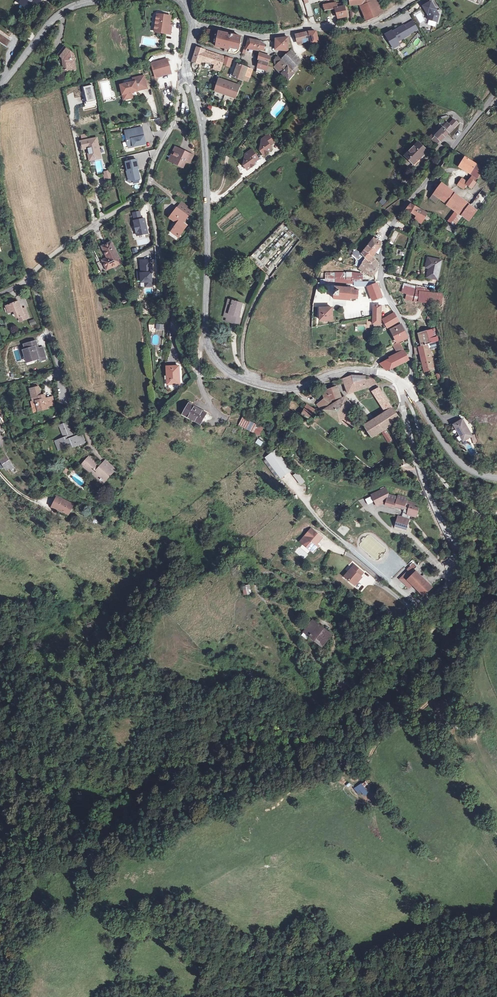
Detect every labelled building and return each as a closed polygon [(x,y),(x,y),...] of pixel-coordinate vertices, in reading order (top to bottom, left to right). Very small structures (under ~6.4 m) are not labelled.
[(350,4),(362,4),(369,20),(379,16),(378,14),(373,3),(372,0),(350,0),(350,4)] [(430,23),(441,17),(431,0),(421,6),(430,23)] [(378,1),(373,3),(378,14),(383,12),(378,1)] [(347,16),(345,7),(342,7),(342,3),(337,4),(336,3),(324,5),(324,10),(326,19),(326,20),(326,21),(327,21),(328,20),(325,11),(335,9),(338,18),(347,16)] [(326,19),(324,10),(314,12),(316,21),(327,21),(326,21),(326,20),(326,19)] [(171,17),(158,15),(155,32),(170,34),(172,26),(168,26),(169,23),(170,23),(171,17)] [(399,41),(419,31),(414,20),(384,33),(392,50),(401,45),(399,41)] [(7,48),(11,41),(3,35),(4,33),(0,30),(0,43),(7,48)] [(316,30),(296,35),(297,42),(308,39),(310,45),(319,43),(316,30)] [(241,37),(219,32),(218,35),(217,43),(217,47),(225,49),(229,49),(229,53),(235,53),(239,51),(241,44),(241,37)] [(288,51),(288,38),(276,39),(276,50),(288,51)] [(261,41),(248,39),(246,47),(247,47),(259,50),(264,50),(265,45),(261,41)] [(74,54),(64,48),(59,56),(65,59),(66,71),(75,69),(74,54)] [(204,53),(205,50),(197,48),(193,61),(200,64),(202,60),(216,65),(215,69),(221,71),(223,65),(229,67),(232,59),(218,54),(217,57),(204,53)] [(300,62),(291,51),(283,59),(293,70),(300,62)] [(271,57),(259,53),(258,60),(269,63),(271,57)] [(294,74),(278,56),(275,60),(275,63),(276,66),(275,66),(289,81),(294,74)] [(167,59),(152,64),(156,78),(171,73),(167,59)] [(268,66),(269,63),(258,60),(258,63),(260,63),(257,72),(266,75),(271,77),(272,68),(268,66)] [(247,68),(238,64),(233,77),(243,81),(243,80),(247,68)] [(253,70),(247,68),(243,80),(247,82),(249,77),(250,77),(253,70)] [(144,76),(133,78),(134,82),(120,85),(121,91),(125,93),(126,99),(132,98),(131,93),(138,91),(147,88),(144,76)] [(219,81),(216,87),(215,91),(236,98),(240,87),(219,81)] [(447,125),(444,129),(448,133),(453,128),(450,125),(447,125)] [(143,126),(124,129),(128,148),(146,145),(143,126)] [(443,128),(435,136),(441,141),(448,133),(444,129),(443,128)] [(274,143),(269,135),(262,139),(260,151),(264,155),(268,152),(267,150),(271,147),(270,146),(274,143)] [(441,141),(435,136),(432,139),(438,144),(441,141)] [(96,139),(82,142),(83,149),(88,148),(90,160),(100,158),(96,139)] [(426,151),(418,143),(405,155),(413,163),(426,151)] [(193,156),(176,147),(172,154),(177,157),(174,163),(183,167),(186,161),(190,163),(193,156)] [(248,170),(252,167),(251,165),(255,162),(253,160),(257,157),(252,149),(245,154),(244,165),(248,170)] [(482,168),(465,157),(459,166),(473,175),(479,178),(481,175),(479,174),(482,168)] [(131,181),(142,179),(137,158),(124,161),(129,185),(132,184),(131,181)] [(466,185),(467,183),(462,179),(458,185),(464,189),(466,185)] [(466,185),(472,188),(475,183),(470,179),(467,183),(466,185)] [(452,208),(459,198),(441,184),(431,199),(436,202),(440,197),(448,203),(447,205),(452,208)] [(476,211),(459,198),(452,208),(456,211),(449,221),(455,226),(462,216),(469,221),(476,211)] [(192,211),(181,202),(172,215),(181,221),(179,224),(178,224),(172,232),(179,237),(187,226),(183,223),(192,211)] [(427,213),(411,204),(407,210),(417,216),(419,217),(417,221),(421,223),(427,213)] [(147,234),(143,210),(132,212),(136,236),(147,234)] [(454,226),(448,224),(445,229),(451,232),(454,226)] [(381,245),(373,239),(362,254),(375,269),(378,266),(379,265),(372,257),(376,253),(378,254),(381,248),(380,247),(380,246),(381,245)] [(121,263),(112,242),(102,247),(107,258),(103,260),(107,270),(121,263)] [(358,259),(362,254),(358,251),(357,253),(355,252),(353,256),(358,259)] [(359,260),(356,266),(360,268),(360,269),(370,274),(374,275),(376,270),(375,269),(362,254),(358,259),(359,260)] [(441,261),(428,258),(426,267),(430,268),(427,277),(437,279),(441,261)] [(144,288),(153,288),(153,259),(140,259),(140,271),(136,271),(136,282),(144,282),(144,288)] [(102,272),(107,270),(103,260),(98,263),(102,272)] [(347,274),(325,274),(325,280),(321,280),(321,284),(347,284),(347,280),(353,280),(361,280),(362,275),(354,273),(347,272),(347,274)] [(417,286),(404,283),(402,292),(407,294),(405,299),(416,302),(442,303),(443,294),(429,292),(430,291),(423,289),(417,288),(417,286)] [(341,287),(335,287),(335,290),(334,290),(334,293),(334,295),(334,296),(334,299),(350,300),(350,298),(357,299),(358,291),(354,290),(354,286),(348,285),(348,288),(341,287)] [(241,304),(229,301),(225,315),(228,316),(226,323),(234,325),(236,318),(237,314),(240,315),(241,311),(240,311),(241,304)] [(18,302),(7,306),(9,313),(15,310),(20,321),(29,317),(25,309),(22,310),(18,302)] [(332,308),(320,308),(320,320),(332,320),(332,308)] [(399,321),(395,313),(383,320),(387,328),(399,321)] [(434,316),(428,315),(427,318),(431,319),(432,325),(436,325),(434,316)] [(408,338),(401,325),(391,330),(398,343),(408,338)] [(423,346),(429,344),(438,341),(434,327),(424,330),(425,332),(420,333),(423,346)] [(37,346),(35,341),(24,344),(26,349),(24,350),(25,355),(27,355),(29,360),(34,359),(34,361),(39,359),(40,361),(47,359),(43,347),(36,349),(35,347),(37,346)] [(438,348),(438,341),(429,344),(430,347),(431,347),(431,349),(438,348)] [(400,343),(398,343),(393,345),(399,355),(405,352),(400,343)] [(423,346),(419,347),(421,354),(425,371),(436,368),(433,360),(434,360),(432,354),(431,354),(430,347),(429,344),(423,346)] [(408,360),(405,352),(399,355),(387,361),(389,363),(391,362),(394,367),(408,360)] [(387,361),(381,364),(387,370),(394,367),(391,362),(389,363),(387,361)] [(179,366),(167,367),(168,384),(179,384),(179,366)] [(348,393),(376,383),(373,379),(365,379),(354,382),(352,375),(338,380),(340,384),(345,383),(348,393)] [(34,387),(31,388),(33,397),(34,397),(35,401),(31,402),(33,410),(42,408),(43,410),(48,409),(48,406),(54,405),(52,396),(46,398),(45,394),(41,395),(39,386),(38,387),(34,387)] [(327,390),(326,388),(322,390),(325,398),(329,396),(331,400),(341,397),(337,386),(327,390)] [(375,395),(386,412),(392,408),(381,391),(375,395)] [(329,396),(325,398),(318,406),(321,410),(332,401),(331,400),(329,396)] [(346,398),(345,397),(324,410),(340,422),(343,419),(349,424),(348,425),(350,427),(352,427),(353,426),(356,422),(348,416),(351,413),(349,411),(351,408),(346,399),(346,398)] [(206,413),(192,405),(189,410),(187,409),(184,415),(200,423),(206,413)] [(316,411),(307,405),(301,415),(308,418),(316,411)] [(399,419),(392,408),(386,412),(364,426),(371,438),(381,431),(385,428),(399,419)] [(243,416),(238,425),(259,436),(264,428),(243,416)] [(462,420),(454,425),(463,441),(472,436),(462,420)] [(74,437),(68,423),(60,426),(65,438),(56,441),(59,449),(68,446),(69,448),(85,442),(82,434),(74,437)] [(392,440),(385,428),(381,431),(388,442),(392,440)] [(5,455),(0,459),(0,460),(5,466),(7,470),(12,466),(5,455)] [(100,466),(89,456),(82,464),(86,467),(85,468),(94,475),(95,474),(104,482),(115,469),(105,461),(100,466)] [(298,472),(293,475),(300,485),(305,482),(298,472)] [(94,475),(103,483),(104,482),(95,474),(94,475)] [(385,488),(372,495),(377,506),(386,501),(388,494),(385,488)] [(367,492),(357,497),(361,505),(371,500),(367,492)] [(397,497),(388,494),(386,501),(386,503),(395,506),(394,507),(404,510),(402,517),(398,516),(394,528),(406,532),(410,519),(407,519),(408,515),(416,517),(419,508),(414,507),(415,503),(407,501),(407,498),(398,495),(397,497)] [(73,504),(58,496),(55,500),(56,501),(53,507),(68,514),(73,504)] [(344,536),(349,529),(343,524),(338,530),(344,536)] [(322,538),(312,529),(302,539),(305,542),(303,544),(311,550),(312,548),(315,550),(319,546),(317,544),(322,538)] [(360,570),(354,565),(346,575),(349,579),(349,580),(355,585),(362,577),(360,576),(357,573),(360,570)] [(409,588),(414,584),(408,579),(412,575),(410,573),(414,570),(410,566),(407,570),(408,571),(400,579),(409,588)] [(419,569),(417,566),(414,570),(410,573),(412,575),(408,579),(414,584),(419,589),(418,590),(424,595),(432,587),(416,571),(419,569)] [(336,619),(328,613),(325,617),(333,623),(336,619)] [(318,627),(312,622),(299,638),(306,643),(310,638),(311,637),(310,636),(311,634),(316,637),(314,639),(315,639),(318,642),(316,644),(321,647),(331,635),(319,625),(318,627)] [(369,672),(359,665),(354,672),(364,679),(369,672)] [(355,684),(342,676),(338,683),(351,691),(355,684)] [(349,695),(351,691),(338,683),(336,687),(349,695)] [(444,701),(438,705),(441,713),(447,710),(444,701)] [(377,791),(369,781),(364,786),(371,795),(377,791)]
